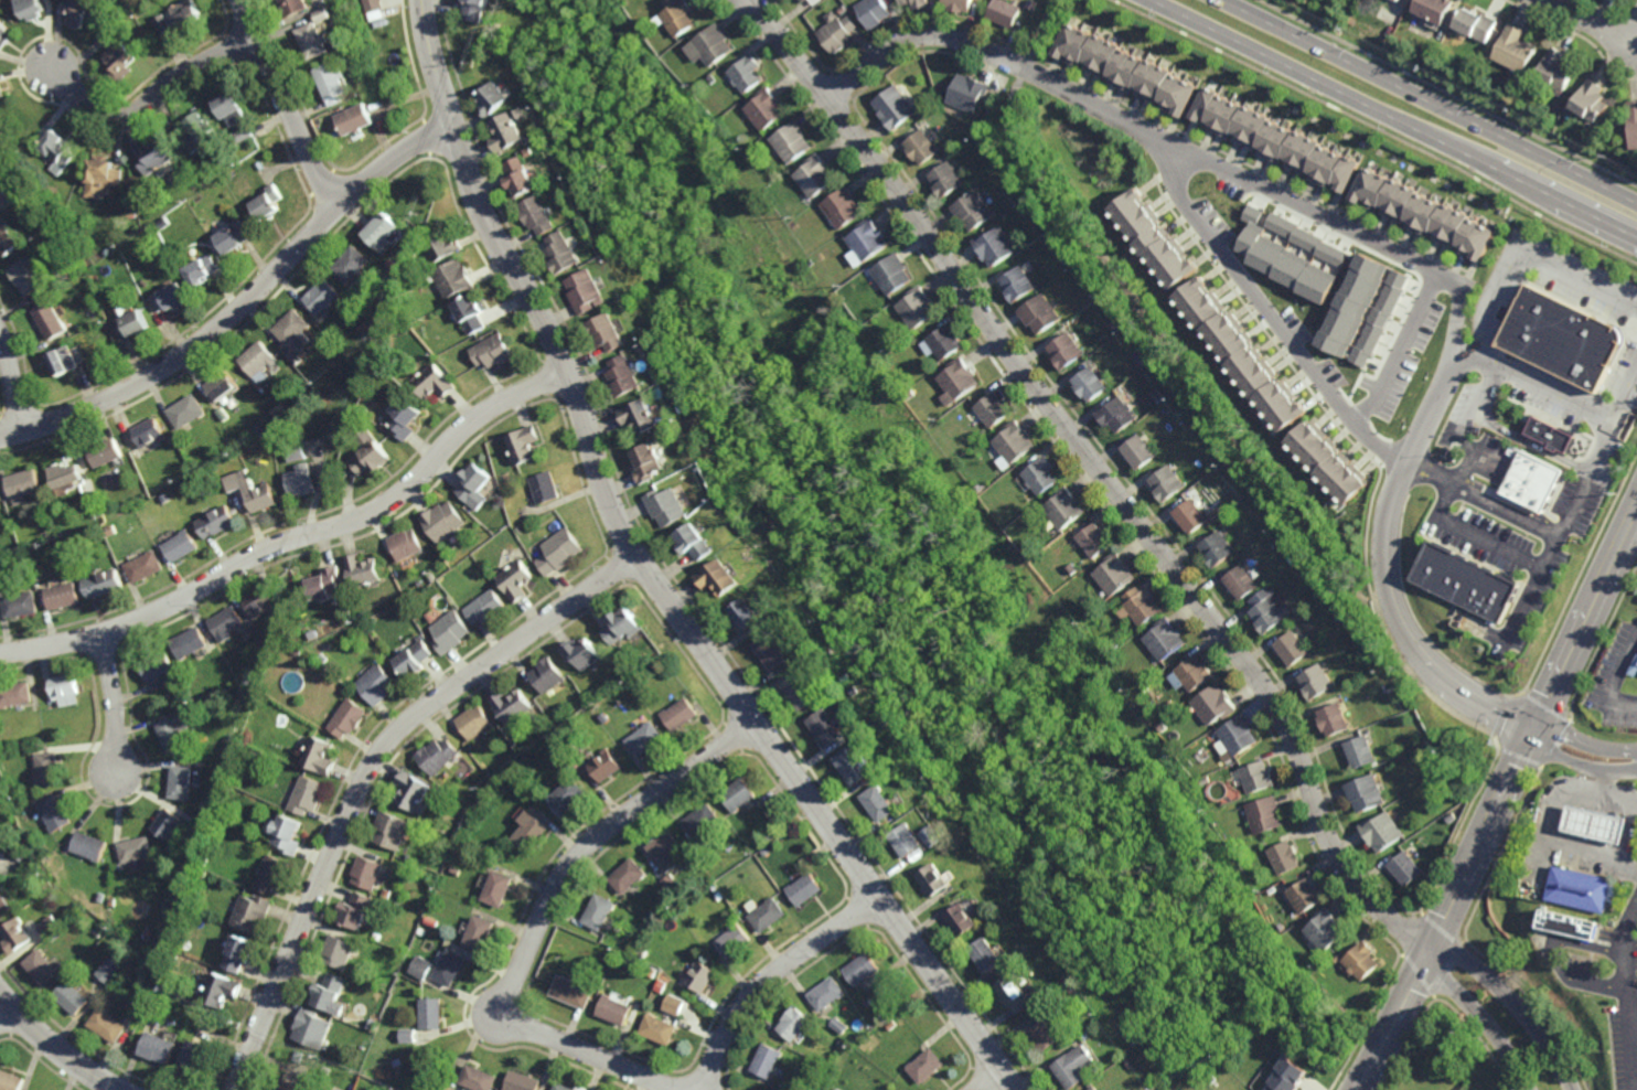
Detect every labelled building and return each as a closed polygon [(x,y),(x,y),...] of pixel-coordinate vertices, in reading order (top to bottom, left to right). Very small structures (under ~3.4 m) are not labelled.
[(24,18),(17,0),(42,0),(45,9),(40,11),(42,17),(31,21),(29,17),(24,18)] [(64,11),(70,0),(87,0),(101,8),(96,19),(88,14),(85,22),(64,11)] [(142,2),(146,0),(150,0),(153,6),(146,10),(142,2)] [(172,7),(185,0),(195,0),(204,17),(195,21),(196,23),(194,24),(192,22),(183,28),(172,7)] [(286,15),(279,0),(306,0),(309,7),(286,15)] [(383,0),(364,0),(370,21),(387,17),(383,0)] [(464,18),(469,0),(488,0),(483,22),(464,18)] [(664,1),(666,0),(688,0),(695,9),(691,13),(697,21),(677,36),(664,20),(657,25),(652,19),(668,7),(664,1)] [(856,4),(863,0),(885,0),(892,12),(881,19),(884,22),(870,30),(856,4)] [(901,6),(913,4),(914,9),(930,7),(929,0),(900,0),(901,6)] [(943,3),(944,0),(973,0),(970,11),(964,9),(964,11),(950,8),(951,6),(943,3)] [(988,17),(996,0),(1008,0),(1021,7),(1010,28),(988,17)] [(1025,4),(1028,0),(1034,0),(1037,1),(1034,9),(1025,4)] [(1412,8),(1416,0),(1454,0),(1443,23),(1412,8)] [(1484,14),(1485,12),(1498,19),(1486,41),(1473,34),(1454,24),(1464,4),(1484,14)] [(319,21),(314,11),(329,7),(332,15),(319,21)] [(164,33),(156,19),(164,13),(173,28),(164,33)] [(835,54),(818,31),(839,15),(855,35),(845,43),(846,45),(835,54)] [(322,33),(325,32),(330,41),(327,42),(330,51),(309,60),(296,29),(317,20),(322,33)] [(1524,41),(1526,40),(1537,44),(1534,50),(1533,49),(1523,71),(1492,56),(1508,23),(1509,20),(1524,28),(1519,39),(1524,41)] [(10,28),(0,41),(0,21),(10,28)] [(711,66),(703,55),(696,61),(684,45),(717,21),(728,36),(726,39),(734,50),(711,66)] [(1154,99),(1132,88),(1134,84),(1130,82),(1126,88),(1104,77),(1108,71),(1104,68),(1101,74),(1083,65),(1085,62),(1078,58),(1076,63),(1067,58),(1069,55),(1067,54),(1067,52),(1066,51),(1062,57),(1051,52),(1067,22),(1091,34),(1092,31),(1120,45),(1120,47),(1145,61),(1146,58),(1174,73),(1173,73),(1198,86),(1184,116),(1162,105),(1163,103),(1160,98),(1157,98),(1154,99)] [(106,44),(99,36),(111,25),(118,32),(106,44)] [(501,43),(491,41),(493,33),(503,36),(501,43)] [(119,83),(108,71),(113,66),(104,57),(122,40),(138,56),(129,65),(133,70),(119,83)] [(1576,63),(1576,62),(1577,63),(1564,89),(1563,89),(1560,95),(1552,90),(1555,85),(1548,81),(1548,79),(1537,74),(1550,50),(1552,44),(1568,52),(1564,57),(1576,63)] [(355,55),(352,50),(359,46),(362,53),(355,55)] [(745,93),(738,84),(737,85),(732,81),(735,78),(728,71),(751,52),(762,64),(757,68),(764,76),(745,93)] [(340,77),(346,90),(341,93),(344,100),(331,106),(328,99),(327,99),(313,68),(333,60),(338,68),(341,67),(344,75),(340,77)] [(969,76),(970,74),(976,77),(976,78),(992,85),(985,98),(983,97),(976,113),(948,100),(960,73),(969,76)] [(713,83),(707,77),(710,74),(716,79),(713,83)] [(1603,111),(1602,110),(1595,121),(1571,105),(1590,76),(1604,86),(1601,92),(1604,94),(1601,98),(1608,104),(1603,111)] [(488,117),(481,110),(483,108),(481,105),(483,103),(478,96),(495,79),(511,97),(488,117)] [(917,111),(894,130),(885,118),(884,118),(878,111),(880,110),(874,101),(897,84),(917,111)] [(1244,105),(1245,103),(1271,116),(1270,118),(1296,131),(1298,128),(1324,141),(1322,143),(1347,157),(1348,154),(1362,161),(1347,192),(1340,189),(1339,190),(1337,189),(1340,183),(1336,181),(1336,182),(1330,180),(1328,185),(1312,178),(1313,174),(1308,172),(1309,170),(1305,168),(1303,171),(1285,162),(1286,160),(1277,156),(1275,160),(1259,151),(1260,150),(1255,148),(1258,143),(1254,142),(1252,146),(1233,137),(1234,135),(1228,131),(1226,135),(1208,126),(1209,122),(1205,120),(1207,117),(1202,115),(1200,120),(1190,115),(1206,84),(1219,90),(1219,92),(1244,105)] [(777,96),(778,95),(784,103),(782,104),(789,113),(763,131),(746,108),(760,96),(758,94),(768,85),(777,96)] [(245,107),(243,108),(245,111),(238,116),(242,121),(233,126),(227,117),(224,119),(214,100),(222,96),(221,95),(226,92),(227,94),(235,89),(245,107)] [(1628,99),(1636,99),(1636,147),(1633,148),(1628,99)] [(363,131),(359,133),(356,129),(344,135),(335,115),(365,101),(374,121),(362,127),(363,131)] [(199,140),(197,139),(195,141),(201,149),(194,154),(183,141),(193,133),(185,122),(201,110),(214,129),(199,140)] [(526,138),(496,152),(490,139),(499,135),(491,121),(512,110),(526,138)] [(790,163),(771,138),(796,119),(807,133),(804,136),(813,147),(790,163)] [(236,145),(231,135),(250,126),(255,136),(236,145)] [(58,175),(51,170),(57,161),(38,147),(52,128),(68,141),(67,143),(71,147),(68,150),(75,154),(58,175)] [(921,164),(918,160),(917,161),(907,149),(909,148),(905,142),(923,128),(940,150),(921,164)] [(148,177),(138,162),(146,157),(142,152),(161,139),(174,158),(148,177)] [(949,149),(945,145),(953,139),(956,142),(949,149)] [(528,157),(525,149),(533,146),(536,153),(528,157)] [(830,167),(831,165),(834,171),(832,172),(837,180),(813,197),(795,173),(811,162),(809,159),(818,152),(830,167)] [(109,156),(109,161),(114,161),(113,168),(122,169),(121,185),(110,184),(110,195),(101,194),(101,199),(85,196),(89,158),(95,159),(95,153),(109,156)] [(516,196),(513,189),(510,190),(504,180),(513,175),(506,163),(523,156),(537,185),(516,196)] [(943,199),(934,186),(935,185),(929,175),(949,160),(965,183),(943,199)] [(1392,179),(1392,177),(1419,190),(1417,192),(1444,205),(1445,203),(1472,215),(1470,217),(1496,231),(1481,261),(1472,257),(1473,253),(1470,252),(1468,255),(1459,250),(1461,248),(1456,246),(1457,243),(1453,241),(1451,245),(1434,237),(1436,232),(1432,229),(1431,233),(1426,231),(1425,234),(1408,225),(1409,223),(1404,221),(1406,216),(1403,215),(1401,220),(1382,211),(1384,207),(1381,205),(1379,209),(1374,206),(1373,209),(1363,203),(1366,199),(1362,197),(1361,202),(1351,197),(1367,167),(1392,179)] [(263,221),(253,204),(270,193),(267,188),(275,183),(283,196),(276,202),(281,209),(263,221)] [(839,228),(822,204),(847,185),(858,201),(856,202),(863,212),(839,228)] [(971,232),(963,221),(962,222),(952,207),(977,189),(995,215),(971,232)] [(1111,207),(1170,291),(1201,269),(1191,255),(1189,257),(1164,220),(1151,202),(1149,204),(1138,189),(1111,207)] [(557,226),(535,237),(529,224),(527,225),(521,211),(522,210),(520,204),(541,194),(557,226)] [(1027,206),(1023,201),(1029,196),(1033,202),(1027,206)] [(1341,271),(1263,239),(1268,228),(1260,224),(1266,211),(1250,204),(1244,219),(1252,223),(1240,251),(1252,256),(1248,267),(1329,301),(1341,271)] [(128,218),(127,207),(136,206),(137,217),(128,218)] [(384,253),(378,247),(377,248),(362,234),(384,211),(402,226),(389,238),(394,243),(384,253)] [(1318,250),(1315,255),(1344,267),(1352,248),(1272,216),(1267,229),(1318,250)] [(7,257),(0,250),(0,223),(7,217),(21,235),(18,237),(23,243),(7,257)] [(878,228),(880,227),(886,236),(885,237),(890,245),(857,268),(849,256),(855,252),(847,238),(860,229),(858,226),(871,217),(878,228)] [(228,255),(217,236),(228,228),(227,227),(243,218),(254,237),(244,243),(245,245),(228,255)] [(1010,243),(1018,237),(1024,244),(1015,249),(1016,250),(992,266),(987,259),(985,261),(982,257),(984,256),(973,239),(985,232),(988,236),(1001,227),(1010,243)] [(555,274),(549,260),(550,260),(545,249),(550,246),(547,238),(565,229),(580,261),(555,274)] [(450,238),(453,236),(456,241),(459,239),(463,247),(436,263),(425,243),(446,231),(450,238)] [(360,275),(359,274),(351,282),(333,267),(354,245),(371,260),(362,270),(363,271),(360,275)] [(1321,346),(1350,359),(1390,265),(1360,252),(1321,346)] [(913,279),(890,296),(873,270),(898,253),(909,268),(907,269),(913,279)] [(195,287),(186,269),(215,254),(223,269),(214,274),(214,275),(210,277),(211,279),(195,287)] [(1064,265),(1061,260),(1069,255),(1072,259),(1064,265)] [(46,284),(30,297),(23,287),(21,288),(8,270),(12,267),(13,269),(29,257),(33,261),(31,263),(46,284)] [(463,266),(466,265),(477,286),(461,295),(460,291),(446,299),(440,290),(435,292),(429,282),(436,279),(431,272),(459,257),(463,266)] [(408,269),(403,265),(407,259),(413,264),(408,269)] [(1009,303),(1002,291),(1004,290),(997,279),(1019,265),(1034,288),(1009,303)] [(606,301),(598,306),(595,300),(591,301),(595,308),(579,316),(568,293),(570,292),(565,280),(590,268),(604,296),(603,296),(606,301)] [(1409,275),(1393,268),(1355,362),(1371,369),(1409,275)] [(330,309),(328,307),(319,314),(304,298),(327,278),(341,295),(332,302),(334,306),(330,309)] [(1177,299),(1203,278),(1309,414),(1285,434),(1228,360),(1229,359),(1207,330),(1203,333),(1177,299)] [(170,311),(169,308),(160,312),(152,297),(180,282),(190,300),(170,311)] [(930,297),(931,296),(937,303),(935,304),(940,311),(916,330),(898,307),(911,297),(909,295),(921,285),(930,297)] [(1609,325),(1612,325),(1616,325),(1620,328),(1623,331),(1624,333),(1625,335),(1626,339),(1625,342),(1624,344),(1623,346),(1620,350),(1598,395),(1499,345),(1529,285),(1609,325)] [(1091,298),(1088,293),(1093,289),(1096,293),(1091,298)] [(103,302),(100,296),(108,292),(110,300),(103,302)] [(1036,335),(1028,324),(1026,327),(1016,311),(1042,292),(1060,318),(1036,335)] [(477,303),(483,301),(486,308),(483,310),(484,312),(479,316),(484,327),(469,335),(451,304),(471,293),(477,303)] [(68,329),(50,340),(33,311),(51,300),(68,329)] [(120,318),(116,308),(126,304),(130,313),(120,318)] [(304,332),(312,339),(306,345),(309,348),(299,356),(302,360),(298,365),(288,354),(293,349),(275,330),(296,309),(311,325),(304,332)] [(124,341),(116,322),(142,310),(151,329),(124,341)] [(624,344),(608,352),(603,345),(598,348),(593,336),(591,338),(585,324),(609,312),(624,344)] [(1114,330),(1110,324),(1117,319),(1122,324),(1114,330)] [(955,334),(957,333),(965,345),(943,361),(928,340),(949,324),(955,334)] [(501,364),(500,362),(489,368),(485,362),(479,365),(469,350),(501,332),(514,356),(501,364)] [(1059,371),(1050,359),(1052,357),(1045,346),(1066,332),(1082,354),(1059,371)] [(279,364),(275,367),(271,363),(267,366),(269,370),(265,373),(267,376),(268,375),(270,377),(260,385),(240,360),(263,341),(277,357),(276,360),(279,364)] [(58,376),(49,355),(71,345),(81,366),(58,376)] [(616,398),(609,384),(611,383),(606,372),(612,368),(609,361),(625,353),(642,385),(616,398)] [(1141,364),(1136,360),(1143,353),(1147,357),(1141,364)] [(973,372),(974,371),(977,376),(976,377),(981,384),(949,407),(942,398),(949,393),(939,378),(953,368),(951,365),(962,357),(973,372)] [(442,397),(436,391),(425,399),(411,383),(435,363),(456,387),(442,397)] [(1087,403),(1083,397),(1081,398),(1072,387),(1074,385),(1071,381),(1089,366),(1105,388),(1087,403)] [(220,403),(206,386),(226,371),(239,388),(220,403)] [(302,394),(293,383),(302,375),(311,386),(302,394)] [(1157,403),(1151,394),(1156,389),(1164,397),(1157,403)] [(180,430),(169,410),(196,394),(208,413),(180,430)] [(1001,400),(1010,413),(991,428),(976,408),(995,394),(1001,400)] [(660,425),(640,435),(633,420),(625,425),(618,412),(645,397),(660,425)] [(1125,406),(1126,404),(1130,408),(1128,410),(1135,419),(1115,434),(1109,424),(1103,428),(1093,416),(1117,397),(1125,406)] [(421,413),(409,427),(415,431),(405,442),(392,432),(395,428),(385,421),(390,414),(388,413),(397,402),(400,405),(405,399),(421,413)] [(364,414),(360,410),(364,405),(368,409),(364,414)] [(169,438),(162,441),(161,440),(143,449),(133,429),(158,417),(169,438)] [(1568,455),(1560,450),(1559,453),(1550,450),(1551,447),(1527,435),(1536,417),(1560,429),(1576,438),(1568,455)] [(1023,430),(1024,429),(1030,438),(1028,439),(1034,446),(1003,470),(996,462),(1002,457),(991,442),(1004,432),(1001,429),(1014,419),(1023,430)] [(1290,444),(1310,423),(1341,452),(1339,455),(1371,485),(1350,507),(1318,477),(1322,473),(1290,444)] [(263,438),(256,427),(263,424),(268,435),(263,438)] [(534,450),(536,450),(539,456),(518,464),(505,437),(535,424),(542,438),(531,444),(534,450)] [(383,467),(374,474),(370,469),(360,475),(349,461),(363,450),(354,439),(368,428),(392,460),(383,467)] [(1135,470),(1119,449),(1138,435),(1154,456),(1135,470)] [(97,468),(89,449),(117,438),(125,457),(97,468)] [(292,462),(288,447),(303,442),(308,458),(292,462)] [(653,449),(659,447),(664,459),(660,460),(664,469),(654,473),(656,478),(641,484),(635,470),(639,468),(631,450),(650,442),(653,449)] [(1502,492),(1524,451),(1565,473),(1544,514),(1502,492)] [(1038,496),(1031,489),(1029,490),(1026,484),(1027,483),(1020,475),(1044,457),(1052,468),(1049,471),(1057,482),(1038,496)] [(1228,472),(1223,466),(1229,460),(1234,467),(1228,472)] [(493,478),(481,491),(489,499),(478,511),(457,491),(464,482),(460,477),(467,469),(468,470),(474,461),(493,478)] [(66,468),(71,467),(72,470),(81,467),(86,480),(57,491),(49,469),(65,463),(66,468)] [(301,496),(301,495),(293,496),(289,475),(298,473),(297,467),(310,463),(317,493),(301,496)] [(1163,505),(1153,492),(1154,491),(1147,481),(1168,466),(1185,489),(1163,505)] [(14,506),(7,479),(36,470),(43,492),(26,496),(29,503),(14,506)] [(258,491),(267,488),(266,485),(272,483),(281,505),(257,515),(246,489),(234,493),(227,479),(249,470),(258,491)] [(541,504),(531,479),(553,470),(563,495),(541,504)] [(1073,496),(1074,495),(1081,504),(1079,505),(1085,514),(1059,533),(1041,509),(1052,501),(1050,498),(1066,487),(1073,496)] [(689,515),(665,528),(659,517),(656,519),(645,496),(661,489),(663,493),(674,488),(689,515)] [(90,512),(85,494),(97,491),(103,507),(90,512)] [(167,503),(162,495),(169,492),(173,500),(167,503)] [(1188,534),(1171,514),(1190,500),(1206,520),(1188,534)] [(469,522),(441,545),(420,520),(434,509),(435,510),(441,504),(445,507),(452,501),(469,522)] [(217,537),(216,535),(207,541),(197,524),(228,505),(239,524),(217,537)] [(745,519),(741,512),(752,507),(755,514),(745,519)] [(714,552),(698,563),(689,549),(682,555),(675,545),(681,542),(676,535),(700,517),(708,528),(700,533),(714,552)] [(1098,530),(1099,528),(1108,539),(1106,541),(1111,546),(1092,560),(1076,538),(1094,524),(1098,530)] [(113,537),(108,530),(116,526),(120,534),(113,537)] [(563,569),(561,567),(549,575),(537,559),(549,551),(545,544),(569,526),(587,549),(576,556),(578,558),(563,569)] [(175,565),(164,547),(185,535),(184,533),(190,530),(201,549),(175,565)] [(409,533),(415,530),(426,551),(400,563),(389,538),(407,530),(409,533)] [(1234,552),(1212,570),(1203,559),(1207,557),(1199,547),(1219,532),(1234,552)] [(1414,579),(1436,536),(1527,583),(1505,626),(1414,579)] [(157,552),(167,570),(137,585),(127,567),(151,555),(150,553),(156,551),(157,552)] [(1124,564),(1125,563),(1132,570),(1130,573),(1135,579),(1110,598),(1093,576),(1106,566),(1103,563),(1115,553),(1124,564)] [(363,564),(370,563),(370,560),(378,558),(384,579),(379,581),(381,585),(374,587),(373,584),(353,589),(344,558),(360,554),(363,564)] [(517,601),(499,577),(523,558),(537,577),(524,587),(529,592),(517,601)] [(719,599),(710,587),(705,591),(695,578),(721,559),(739,586),(719,599)] [(339,586),(341,586),(342,591),(336,594),(336,595),(334,596),(334,598),(324,600),(323,597),(314,598),(310,581),(324,577),(323,569),(340,566),(343,581),(339,583),(339,586)] [(1071,576),(1067,569),(1071,566),(1077,573),(1071,576)] [(1239,602),(1222,580),(1242,566),(1258,588),(1239,602)] [(99,600),(99,598),(92,600),(85,583),(118,569),(126,590),(99,600)] [(431,581),(428,576),(434,573),(437,577),(431,581)] [(83,605),(51,612),(46,590),(53,588),(54,590),(78,585),(83,605)] [(258,617),(247,600),(271,585),(280,599),(264,610),(265,612),(258,617)] [(1275,595),(1274,595),(1280,602),(1274,606),(1278,611),(1286,606),(1294,616),(1263,637),(1254,626),(1256,624),(1249,613),(1254,610),(1249,602),(1271,587),(1275,595)] [(1322,596),(1318,591),(1324,587),(1327,591),(1322,596)] [(491,620),(490,619),(484,622),(482,619),(475,623),(464,608),(494,588),(507,607),(502,610),(503,611),(491,620)] [(1152,600),(1154,599),(1162,610),(1144,623),(1130,602),(1145,591),(1152,600)] [(8,620),(4,599),(30,595),(30,594),(36,592),(40,615),(8,620)] [(758,607),(756,608),(762,616),(746,629),(728,607),(746,594),(751,600),(752,599),(758,607)] [(224,638),(212,619),(238,602),(248,620),(228,632),(229,633),(224,638)] [(445,656),(434,642),(438,639),(430,628),(457,608),(473,631),(463,639),(464,641),(445,656)] [(633,615),(636,612),(643,622),(614,644),(612,641),(610,643),(607,640),(610,638),(604,630),(616,621),(612,617),(619,611),(621,616),(630,609),(633,615)] [(1166,659),(1147,634),(1162,624),(1159,622),(1173,612),(1187,631),(1185,632),(1191,640),(1166,659)] [(1346,628),(1339,619),(1346,615),(1351,623),(1346,628)] [(183,658),(173,638),(202,623),(211,643),(183,658)] [(312,639),(309,631),(319,627),(322,634),(312,639)] [(773,669),(755,642),(772,630),(791,656),(773,669)] [(1296,638),(1297,635),(1308,650),(1291,663),(1273,642),(1282,634),(1284,638),(1292,632),(1296,638)] [(604,654),(585,669),(576,658),(571,661),(561,648),(574,638),(576,640),(579,638),(581,641),(589,635),(604,654)] [(315,652),(312,643),(328,637),(331,646),(315,652)] [(409,680),(396,662),(397,662),(395,660),(424,639),(435,654),(425,661),(428,666),(409,680)] [(302,654),(295,651),(298,643),(306,646),(302,654)] [(179,673),(173,675),(171,672),(150,681),(143,664),(142,664),(140,660),(169,649),(179,673)] [(325,662),(319,655),(324,651),(331,658),(325,662)] [(1208,662),(1210,660),(1219,672),(1196,690),(1180,667),(1200,652),(1208,662)] [(545,694),(531,673),(541,665),(538,663),(553,653),(569,677),(545,694)] [(1312,698),(1303,685),(1305,684),(1298,674),(1320,660),(1336,683),(1312,698)] [(377,707),(356,683),(381,662),(399,684),(389,692),(392,694),(377,707)] [(815,690),(816,688),(821,696),(802,708),(783,683),(801,671),(815,690)] [(846,682),(842,676),(849,672),(853,676),(846,682)] [(81,705),(63,708),(62,702),(56,703),(52,680),(77,675),(81,695),(78,696),(81,705)] [(229,688),(225,681),(231,677),(235,685),(229,688)] [(11,703),(11,706),(4,707),(4,705),(3,705),(0,684),(33,678),(36,699),(11,703)] [(1226,716),(1223,714),(1212,720),(1197,698),(1221,681),(1231,694),(1230,695),(1238,707),(1226,716)] [(1391,693),(1389,686),(1398,683),(1401,688),(1391,693)] [(854,695),(849,690),(857,684),(860,690),(854,695)] [(535,706),(509,724),(491,699),(504,690),(511,698),(516,695),(514,693),(522,687),(535,706)] [(248,697),(246,691),(254,688),(256,694),(248,697)] [(675,729),(661,709),(666,706),(667,707),(687,693),(699,712),(675,729)] [(359,728),(357,727),(354,733),(351,730),(345,738),(330,727),(351,696),(370,709),(366,715),(367,716),(359,728)] [(1174,706),(1171,702),(1177,697),(1180,702),(1174,706)] [(1329,735),(1327,728),(1325,729),(1319,715),(1322,714),(1318,708),(1340,699),(1351,726),(1329,735)] [(496,724),(473,741),(458,719),(475,707),(477,709),(483,705),(496,724)] [(828,747),(809,718),(826,706),(846,734),(828,747)] [(608,722),(601,713),(607,709),(613,718),(608,722)] [(1235,755),(1231,748),(1224,752),(1217,741),(1223,737),(1218,727),(1243,710),(1253,727),(1252,728),(1260,738),(1235,755)] [(189,738),(190,737),(192,744),(171,751),(159,722),(188,712),(192,725),(184,728),(189,738)] [(652,719),(653,718),(666,736),(639,755),(627,738),(648,723),(646,722),(652,718),(652,719)] [(1355,766),(1345,739),(1366,731),(1376,758),(1355,766)] [(331,757),(340,760),(333,774),(303,762),(315,734),(336,742),(331,757)] [(464,750),(438,776),(419,757),(431,745),(432,746),(440,738),(446,744),(452,738),(464,750)] [(855,784),(835,757),(854,744),(858,750),(857,751),(873,772),(855,784)] [(603,780),(590,762),(606,751),(604,749),(611,745),(625,765),(603,780)] [(64,781),(43,783),(41,783),(41,776),(43,774),(40,751),(61,749),(64,781)] [(1269,768),(1271,768),(1276,782),(1250,792),(1247,781),(1239,784),(1233,770),(1241,768),(1240,766),(1264,757),(1269,768)] [(193,799),(172,795),(175,763),(197,767),(193,799)] [(426,799),(434,803),(427,813),(421,810),(420,812),(399,800),(404,792),(406,793),(409,788),(399,782),(408,768),(436,783),(426,799)] [(1384,801),(1358,811),(1354,799),(1352,800),(1346,782),(1374,772),(1384,801)] [(320,810),(312,806),(310,814),(292,808),(306,773),(329,782),(325,789),(328,790),(320,810)] [(573,776),(574,774),(588,790),(564,812),(549,795),(568,780),(567,778),(571,773),(573,776)] [(1203,783),(1201,777),(1209,773),(1211,780),(1203,783)] [(736,811),(721,791),(745,776),(758,793),(741,805),(742,806),(736,811)] [(881,822),(863,795),(880,782),(899,809),(881,822)] [(19,795),(12,790),(17,787),(22,791),(19,795)] [(1256,833),(1247,802),(1277,792),(1283,811),(1281,811),(1285,824),(1256,833)] [(56,832),(53,825),(54,824),(42,805),(60,793),(76,820),(56,832)] [(696,836),(684,819),(710,800),(723,818),(696,836)] [(1631,816),(1625,844),(1565,830),(1573,802),(1631,816)] [(174,841),(156,827),(171,806),(188,819),(175,834),(178,836),(174,841)] [(529,849),(513,836),(525,822),(520,818),(528,806),(550,825),(529,849)] [(405,851),(377,838),(383,826),(379,825),(386,808),(417,821),(405,851)] [(1404,834),(1379,852),(1372,844),(1371,845),(1366,836),(1367,836),(1358,824),(1372,814),(1374,818),(1387,809),(1404,834)] [(1449,822),(1445,816),(1453,811),(1457,818),(1449,822)] [(308,821),(300,838),(307,841),(300,855),(285,848),(287,845),(276,841),(280,832),(277,830),(281,819),(286,820),(288,813),(308,821)] [(908,857),(891,834),(911,820),(914,825),(912,827),(924,845),(908,857)] [(460,837),(456,833),(463,822),(469,825),(460,837)] [(685,847),(680,852),(678,851),(673,855),(680,864),(667,872),(649,844),(655,840),(654,838),(657,835),(657,836),(672,827),(685,847)] [(105,862),(98,859),(98,858),(75,849),(83,830),(113,840),(105,862)] [(158,855),(151,857),(151,856),(128,863),(122,842),(152,834),(158,855)] [(1293,844),(1295,843),(1302,856),(1299,857),(1303,863),(1282,874),(1270,848),(1291,838),(1293,844)] [(766,855),(762,851),(768,846),(772,851),(766,855)] [(1405,885),(1385,864),(1403,847),(1423,868),(1405,885)] [(24,861),(21,853),(29,848),(33,856),(24,861)] [(289,883),(287,881),(285,888),(280,886),(277,894),(260,887),(274,853),(295,861),(292,867),(295,868),(289,883)] [(390,864),(379,890),(357,880),(361,875),(357,874),(361,866),(357,865),(362,854),(365,855),(365,853),(390,864)] [(621,894),(607,877),(632,854),(648,870),(621,894)] [(935,896),(920,874),(937,862),(952,884),(935,896)] [(1608,911),(1549,898),(1556,864),(1616,877),(1608,911)] [(503,907),(483,899),(496,868),(515,876),(503,907)] [(189,880),(182,878),(185,869),(192,872),(189,880)] [(826,887),(802,906),(789,887),(794,884),(795,885),(814,870),(826,887)] [(672,893),(663,879),(674,872),(683,885),(672,893)] [(1316,887),(1318,886),(1326,898),(1303,913),(1288,889),(1309,876),(1316,887)] [(13,906),(0,914),(0,879),(3,885),(1,886),(13,906)] [(375,909),(376,909),(375,912),(373,912),(366,930),(343,921),(351,899),(359,902),(364,889),(381,896),(375,909)] [(394,898),(386,895),(389,889),(396,893),(394,898)] [(106,901),(99,900),(103,890),(109,893),(106,901)] [(612,908),(611,908),(600,929),(582,920),(598,891),(617,900),(612,908)] [(260,899),(263,894),(279,900),(270,923),(267,921),(261,933),(235,922),(247,894),(260,899)] [(763,932),(751,915),(771,900),(770,899),(777,895),(791,912),(763,932)] [(963,937),(948,913),(965,901),(981,925),(963,937)] [(687,915),(682,907),(688,902),(694,910),(687,915)] [(1339,918),(1340,917),(1345,921),(1342,923),(1348,931),(1326,950),(1307,928),(1318,918),(1316,915),(1328,905),(1339,918)] [(1597,939),(1585,936),(1584,937),(1541,926),(1544,907),(1602,920),(1597,939)] [(650,920),(644,913),(651,908),(656,913),(650,920)] [(483,952),(464,943),(478,912),(496,920),(483,952)] [(50,936),(41,926),(56,913),(65,925),(50,936)] [(36,938),(15,952),(8,941),(10,939),(3,928),(22,915),(26,921),(25,922),(36,938)] [(730,958),(717,941),(736,927),(735,926),(740,921),(755,939),(730,958)] [(1281,931),(1277,926),(1284,921),(1287,928),(1281,931)] [(350,970),(328,960),(330,953),(328,952),(336,932),(361,942),(350,970)] [(259,964),(249,960),(244,973),(227,965),(242,933),(264,942),(260,950),(265,952),(259,964)] [(989,974),(971,949),(988,936),(1007,961),(989,974)] [(1362,980),(1355,972),(1352,974),(1348,969),(1350,968),(1342,960),(1365,939),(1376,950),(1370,954),(1379,963),(1362,980)] [(644,955),(638,952),(642,944),(649,949),(644,955)] [(451,986),(432,975),(450,945),(469,957),(451,986)] [(47,986),(28,962),(44,948),(50,953),(49,954),(64,972),(47,986)] [(858,987),(845,970),(870,951),(882,968),(863,982),(863,983),(858,987)] [(425,980),(409,971),(419,953),(435,962),(425,980)] [(1338,962),(1335,959),(1339,953),(1344,958),(1338,962)] [(111,985),(98,973),(114,957),(126,969),(111,985)] [(704,993),(685,981),(696,964),(694,963),(697,958),(718,971),(704,993)] [(655,975),(649,973),(651,964),(659,968),(655,975)] [(242,997),(233,994),(229,1001),(231,1002),(228,1008),(206,1000),(210,993),(203,991),(206,982),(212,984),(218,971),(248,983),(242,997)] [(346,993),(353,996),(345,1014),(319,1003),(321,996),(314,993),(320,981),(324,983),(324,982),(330,984),(334,971),(352,979),(346,993)] [(1021,1014),(1016,1005),(1014,1006),(998,984),(1016,972),(1038,1003),(1021,1014)] [(587,1009),(550,994),(559,973),(596,989),(587,1009)] [(844,998),(842,997),(822,1012),(810,995),(837,975),(849,992),(847,994),(848,995),(844,998)] [(79,1015),(57,995),(73,977),(77,982),(76,983),(94,1000),(79,1015)] [(163,995),(153,993),(156,986),(164,990),(163,995)] [(624,1026),(597,1014),(606,993),(611,995),(610,996),(633,1006),(624,1026)] [(681,1015),(664,1007),(671,993),(687,1000),(681,1015)] [(421,1029),(421,997),(442,997),(443,1028),(421,1029)] [(869,1006),(866,1002),(871,997),(875,1002),(869,1006)] [(815,1019),(794,1043),(778,1028),(784,1020),(783,1019),(788,1014),(788,1015),(798,1004),(802,1007),(801,1007),(815,1019)] [(325,1049),(297,1037),(300,1029),(299,1028),(301,1023),(303,1024),(311,1005),(324,1012),(323,1015),(339,1020),(325,1049)] [(111,1011),(110,1012),(131,1026),(119,1044),(92,1024),(104,1007),(105,1007),(105,1006),(111,1011)] [(670,1046),(640,1033),(649,1012),(656,1015),(655,1016),(678,1026),(670,1046)] [(903,1025),(897,1017),(901,1013),(907,1019),(905,1020),(907,1023),(903,1025)] [(845,1034),(833,1024),(839,1016),(852,1025),(845,1034)] [(1045,1051),(1028,1028),(1046,1016),(1062,1039),(1045,1051)] [(378,1030),(371,1027),(373,1018),(382,1022),(378,1030)] [(894,1022),(897,1019),(900,1024),(892,1030),(887,1023),(891,1018),(894,1022)] [(416,1041),(400,1043),(400,1029),(416,1028),(416,1041)] [(173,1065),(160,1059),(159,1060),(143,1054),(152,1030),(182,1043),(173,1065)] [(1134,1047),(1132,1043),(1141,1037),(1143,1041),(1134,1047)] [(845,1048),(839,1044),(844,1039),(848,1043),(845,1048)] [(873,1051),(865,1044),(871,1039),(878,1047),(873,1051)] [(1071,1049),(1069,1044),(1079,1039),(1082,1045),(1071,1049)] [(202,1078),(182,1070),(193,1041),(213,1049),(202,1078)] [(782,1059),(781,1058),(770,1080),(751,1071),(764,1041),(785,1051),(782,1059)] [(1443,1052),(1436,1048),(1441,1041),(1447,1045),(1443,1052)] [(1091,1078),(1074,1089),(1071,1089),(1056,1066),(1087,1044),(1101,1064),(1088,1072),(1091,1078)] [(923,1084),(909,1069),(910,1068),(909,1067),(914,1062),(916,1064),(933,1047),(948,1062),(923,1084)] [(303,1062),(297,1060),(300,1050),(307,1052),(303,1062)] [(1302,1086),(1298,1089),(1269,1089),(1274,1083),(1272,1082),(1282,1070),(1280,1068),(1290,1056),(1308,1071),(1306,1075),(1307,1076),(1301,1084),(1302,1086)] [(395,1067),(393,1061),(400,1058),(403,1064),(395,1067)] [(1131,1068),(1126,1061),(1131,1058),(1135,1065),(1131,1068)] [(499,1077),(492,1089),(478,1089),(459,1081),(467,1062),(499,1077)] [(25,1078),(21,1089),(0,1089),(0,1068),(25,1078)] [(543,1079),(539,1089),(506,1089),(513,1069),(543,1079)] [(1190,1080),(1186,1076),(1192,1069),(1197,1075),(1190,1080)] [(309,1088),(308,1089),(282,1089),(287,1079),(309,1088)] [(557,1080),(580,1089),(553,1089),(557,1080)]
